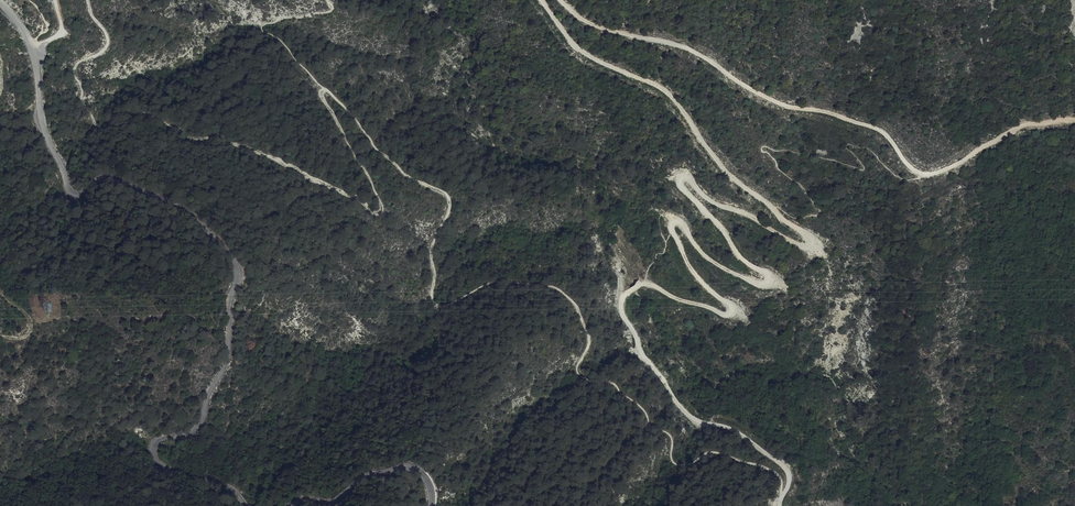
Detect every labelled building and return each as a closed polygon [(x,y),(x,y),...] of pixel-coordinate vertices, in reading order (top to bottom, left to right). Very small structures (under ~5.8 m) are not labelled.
[(920,215),(918,210),(911,214),(913,219),(920,215)]
